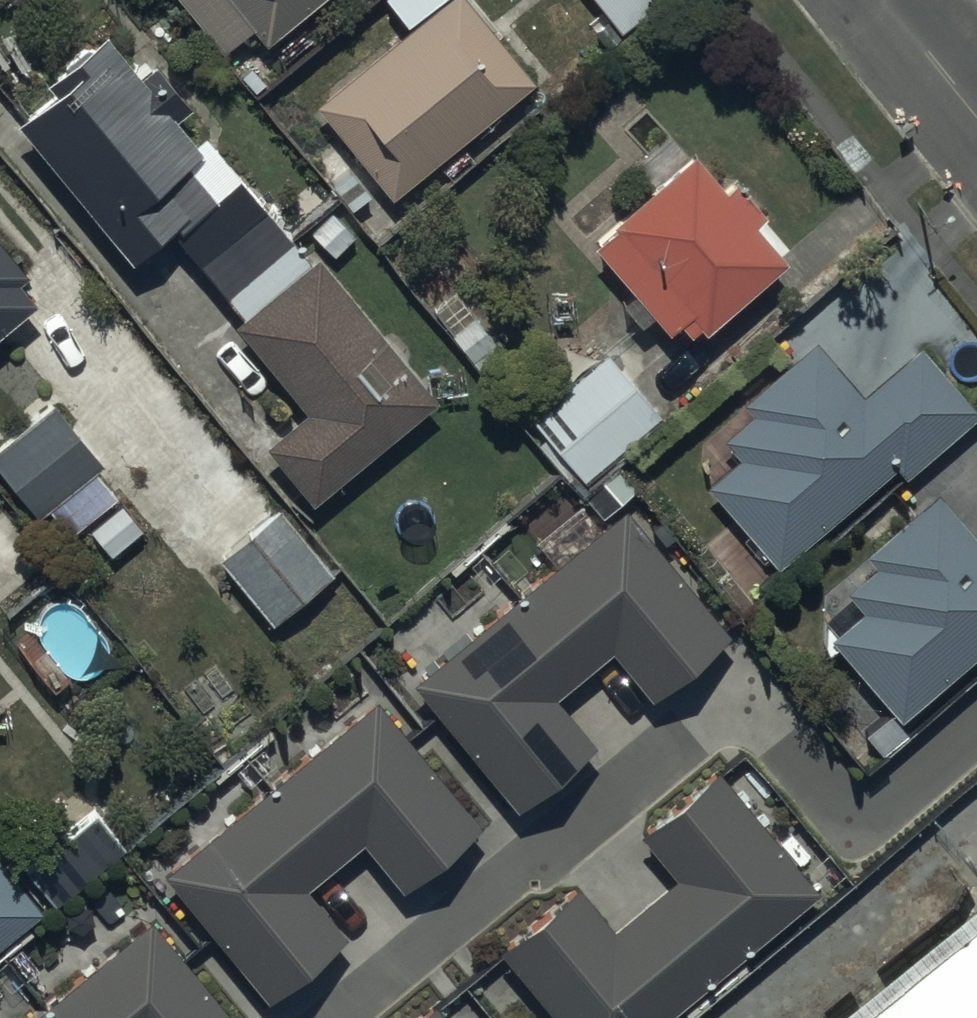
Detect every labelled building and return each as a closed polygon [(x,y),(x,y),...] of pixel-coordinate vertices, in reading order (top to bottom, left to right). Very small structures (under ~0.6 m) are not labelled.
[(224,44),(254,20),(266,35),(309,0),(188,0),(224,44)] [(470,0),(438,0),(317,99),(393,192),(534,77),(470,0)] [(620,28),(656,0),(599,0),(620,28)] [(264,436),(309,495),(435,394),(318,248),(309,255),(289,230),(296,224),(271,193),(261,201),(214,143),(207,149),(175,110),(188,99),(152,55),(138,66),(103,23),(43,71),(51,82),(14,112),(127,252),(166,220),(239,311),(233,316),(304,404),(264,436)] [(782,249),(691,147),(589,239),(630,285),(617,296),(639,321),(654,308),(667,322),(679,312),(691,326),(699,318),(702,320),(782,249)] [(0,231),(0,322),(34,295),(14,271),(25,262),(0,231)] [(778,559),(895,462),(903,472),(976,410),(976,408),(919,339),(862,386),(818,333),(743,396),(751,406),(722,430),(740,452),(708,479),(778,559)] [(659,409),(605,346),(530,410),(584,474),(659,409)] [(0,440),(0,468),(36,512),(101,459),(51,397),(0,440)] [(827,631),(889,703),(862,728),(881,749),(909,724),(901,714),(976,648),(976,529),(938,484),(863,549),(871,559),(843,583),(848,589),(821,612),(833,626),(827,631)] [(727,624),(622,500),(413,677),(517,799),(592,736),(553,689),(607,643),(648,691),(727,624)] [(330,570),(275,503),(216,553),(271,619),(330,570)] [(478,817),(376,689),(164,870),(267,990),(342,927),(303,881),(360,833),(402,882),(478,817)] [(811,882),(713,762),(640,826),(676,867),(613,921),(575,878),(496,948),(558,1017),(655,1017),(811,882)] [(96,804),(25,862),(53,899),(125,842),(96,804)] [(41,905),(0,854),(0,938),(41,905)] [(149,914),(25,1017),(237,1017),(149,914)] [(931,1017),(976,1017),(976,981),(931,1017)] [(430,999),(407,1017),(446,1017),(430,999)]
